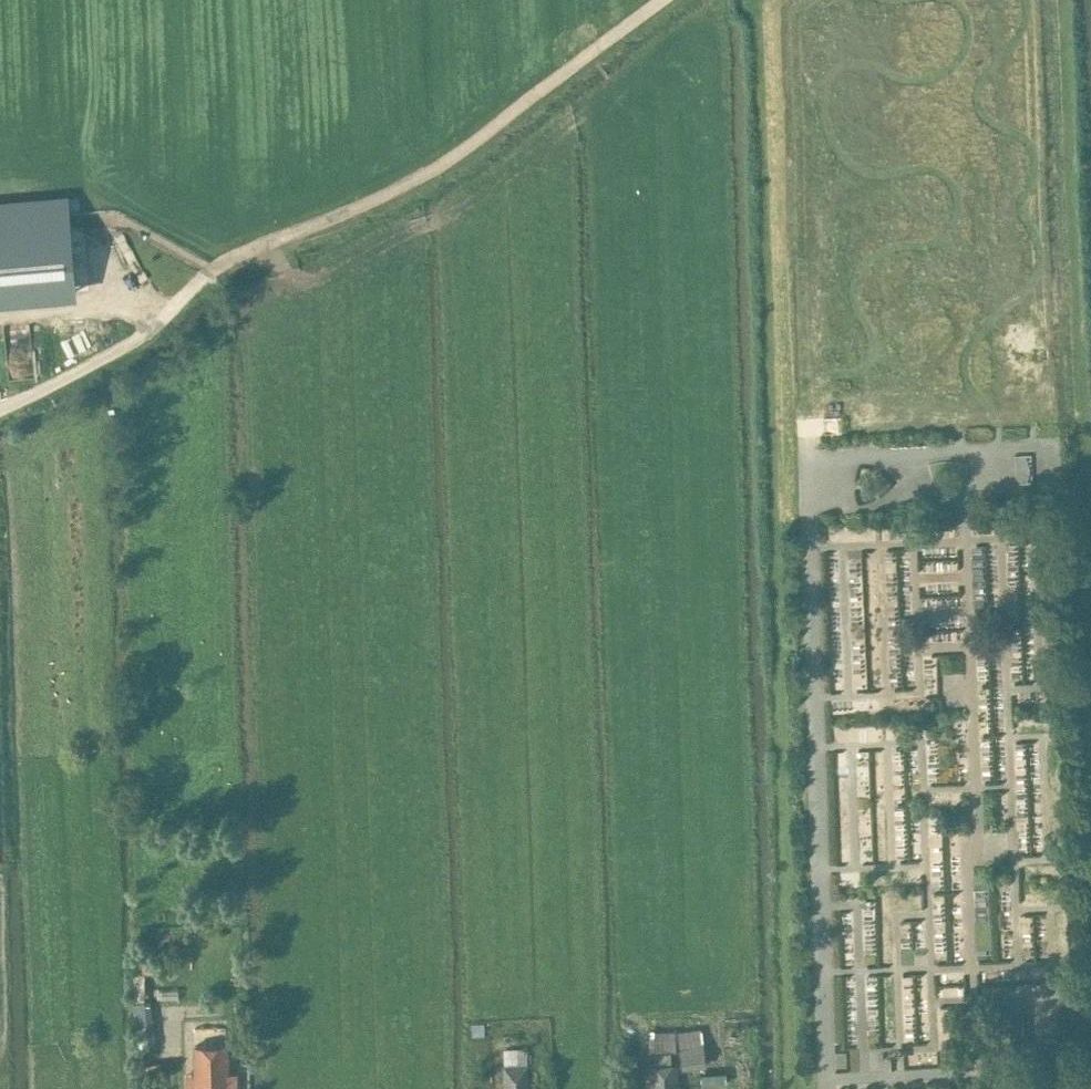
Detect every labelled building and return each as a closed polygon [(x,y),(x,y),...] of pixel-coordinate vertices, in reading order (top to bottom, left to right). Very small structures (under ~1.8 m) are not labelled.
[(0,205),(0,298),(77,291),(68,198),(0,205)] [(1023,1055),(1022,1009),(1000,1009),(1002,1056),(1023,1055)] [(485,1035),(485,1022),(473,1022),(473,1035),(485,1035)] [(705,1043),(702,1027),(677,1031),(682,1069),(707,1066),(704,1043),(705,1043)] [(677,1048),(676,1030),(651,1031),(652,1050),(677,1048)] [(226,1044),(195,1045),(197,1088),(209,1088),(228,1088),(226,1044)] [(505,1048),(506,1088),(528,1088),(527,1047),(516,1047),(505,1048)] [(671,1053),(656,1053),(656,1063),(650,1063),(651,1088),(680,1088),(678,1062),(672,1062),(671,1053)]
